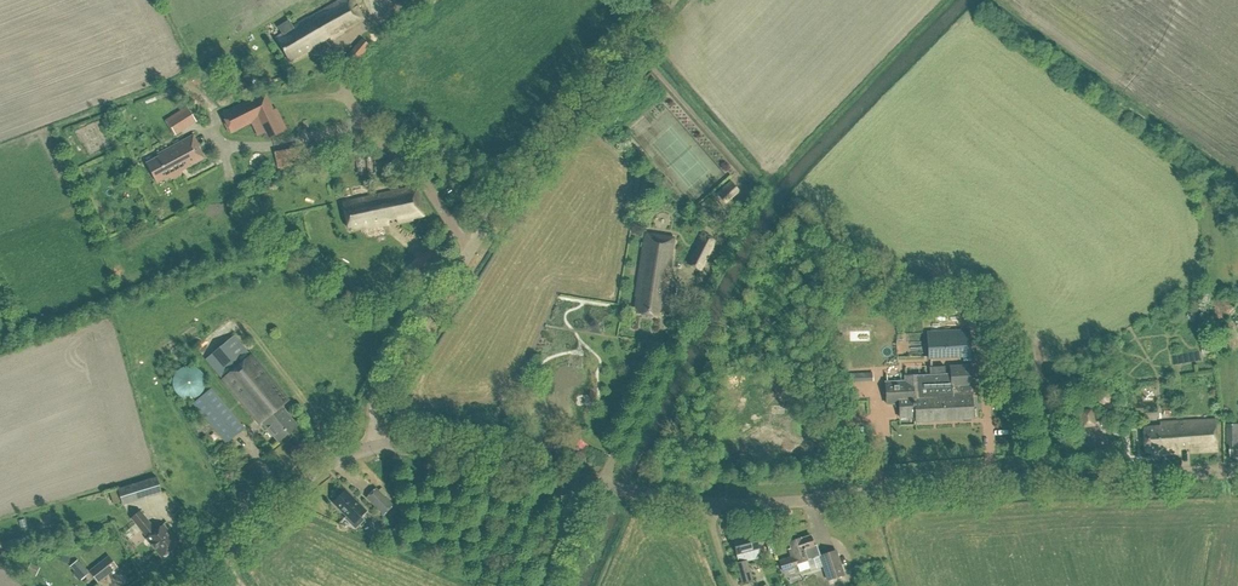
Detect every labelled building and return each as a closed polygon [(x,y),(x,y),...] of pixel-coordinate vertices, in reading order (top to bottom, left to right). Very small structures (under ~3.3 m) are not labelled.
[(331,39),(365,18),(354,0),(341,0),(316,15),(330,38),(331,39)] [(314,49),(323,44),(322,42),(323,41),(330,38),(316,15),(293,28),(289,20),(277,27),(282,34),(276,38),(289,61),(313,47),(314,49)] [(346,57),(355,65),(369,48),(360,40),(346,57)] [(264,93),(223,113),(227,122),(225,123),(230,132),(251,122),(258,136),(265,132),(268,139),(287,130),(276,109),(273,111),(264,93)] [(172,117),(180,130),(194,121),(187,108),(172,117)] [(180,130),(172,117),(166,121),(174,134),(180,130)] [(147,164),(157,184),(170,177),(172,180),(181,175),(180,173),(204,160),(197,148),(199,147),(193,136),(158,155),(159,157),(147,164)] [(703,206),(716,188),(702,177),(688,195),(703,206)] [(407,189),(343,203),(348,229),(352,228),(352,230),(368,227),(369,229),(390,225),(389,220),(397,218),(398,224),(423,219),(417,190),(408,192),(407,189)] [(701,234),(686,264),(701,272),(716,242),(701,234)] [(635,313),(657,317),(657,313),(660,313),(662,301),(663,301),(667,278),(663,276),(664,268),(669,268),(670,258),(673,240),(644,235),(634,296),(635,297),(633,309),(636,309),(635,313)] [(637,251),(641,251),(641,237),(622,237),(622,260),(637,260),(637,251)] [(422,274),(428,268),(427,268),(419,260),(413,266),(422,274)] [(1224,346),(1237,336),(1237,332),(1233,326),(1218,337),(1224,346)] [(969,329),(926,331),(928,359),(970,357),(969,329)] [(205,360),(222,380),(256,419),(261,425),(263,423),(280,442),(299,426),(283,407),(289,401),(234,336),(205,360)] [(894,407),(898,407),(899,418),(915,418),(915,422),(971,419),(969,365),(949,366),(949,375),(945,375),(945,366),(929,367),(929,375),(904,377),(904,382),(885,382),(886,404),(894,404),(894,407)] [(177,394),(179,396),(182,398),(183,398),(186,399),(187,399),(190,399),(192,399),(193,399),(196,398),(198,396),(199,396),(201,394),(203,391),(204,390),(205,387),(205,384),(205,383),(205,382),(205,379),(204,376),(203,375),(203,374),(201,371),(200,370),(197,369),(195,367),(193,367),(191,366),(188,366),(186,366),(183,367),(182,368),(180,369),(178,370),(177,371),(175,373),(174,376),(173,377),(173,380),(172,381),(172,384),(173,386),(173,387),(174,390),(175,392),(176,393),(177,394)] [(872,372),(842,374),(842,382),(872,380),(872,372)] [(193,404),(217,433),(227,444),(245,428),(212,389),(193,404)] [(1077,429),(1096,425),(1093,410),(1074,413),(1077,429)] [(1218,452),(1217,420),(1162,422),(1162,427),(1145,427),(1146,452),(1150,452),(1151,456),(1181,454),(1181,449),(1191,449),(1191,453),(1218,452)] [(1228,425),(1228,445),(1231,445),(1231,457),(1237,457),(1237,425),(1228,425)] [(119,489),(123,505),(162,494),(157,478),(119,489)] [(366,497),(384,515),(394,505),(384,495),(378,490),(376,487),(366,497)] [(381,487),(378,490),(384,495),(387,492),(381,487)] [(345,518),(354,527),(360,521),(359,519),(365,512),(344,491),(332,502),(347,517),(345,518)] [(140,510),(131,518),(133,521),(140,529),(141,531),(148,538),(147,539),(163,558),(164,557),(167,557),(170,554),(170,552),(179,544),(163,525),(157,531),(149,521),(143,513),(140,510)] [(392,530),(398,536),(404,531),(398,525),(392,530)] [(765,542),(763,532),(753,534),(753,533),(731,539),(735,554),(736,554),(738,561),(735,562),(740,583),(750,581),(745,560),(759,556),(756,544),(765,542)] [(789,558),(780,561),(783,572),(797,567),(798,571),(809,568),(807,560),(818,556),(820,556),(816,545),(813,546),(810,537),(799,540),(799,539),(788,543),(790,549),(786,550),(789,558)] [(818,556),(826,581),(844,575),(836,550),(820,556),(818,556)] [(98,583),(111,573),(118,567),(110,557),(103,563),(90,573),(98,583)] [(71,567),(81,580),(89,573),(78,560),(71,567)] [(31,563),(26,571),(33,575),(37,566),(31,563)] [(50,571),(59,584),(64,581),(55,568),(50,571)] [(11,570),(9,578),(17,581),(20,572),(11,570)]
